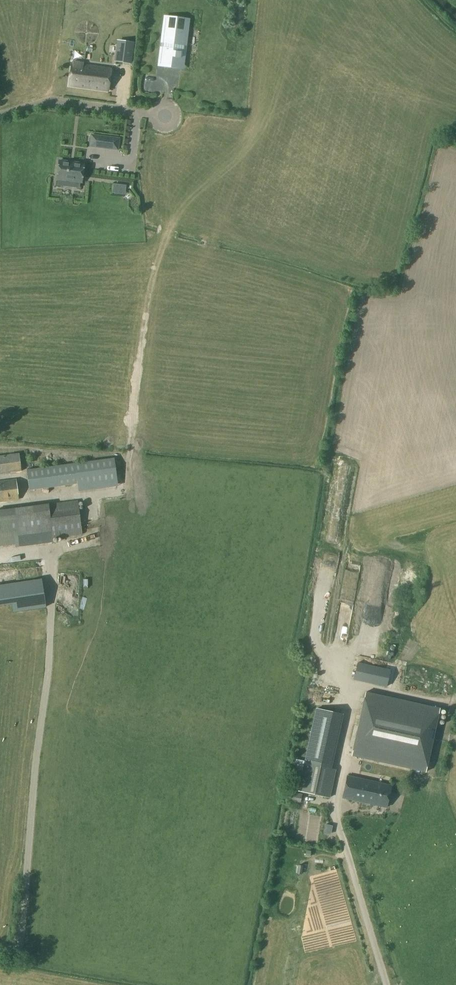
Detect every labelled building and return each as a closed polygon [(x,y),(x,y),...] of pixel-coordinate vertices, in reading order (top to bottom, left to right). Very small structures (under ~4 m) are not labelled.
[(184,69),(191,19),(164,15),(158,66),(184,69)] [(75,54),(109,56),(110,35),(107,34),(107,29),(77,27),(75,54)] [(131,63),(133,42),(118,40),(115,61),(131,63)] [(72,63),(69,85),(108,91),(111,68),(79,64),(78,62),(73,61),(72,63)] [(91,135),(90,147),(118,151),(120,139),(91,135)] [(84,160),(60,157),(57,181),(81,185),(82,173),(84,160)] [(126,185),(114,183),(113,192),(125,194),(126,185)] [(38,453),(40,468),(27,470),(29,490),(116,478),(113,458),(46,467),(44,452),(38,453)] [(2,473),(22,471),(19,453),(0,456),(0,474),(2,473)] [(2,481),(0,481),(0,502),(19,499),(16,479),(2,481)] [(2,545),(53,539),(53,538),(82,534),(78,500),(48,504),(0,510),(0,546),(2,545)] [(390,637),(380,636),(379,647),(390,647),(390,637)] [(358,663),(354,680),(387,687),(390,670),(358,663)] [(428,717),(430,707),(366,693),(358,725),(352,756),(426,771),(435,732),(438,719),(428,717)] [(340,714),(316,709),(298,791),(330,798),(336,769),(329,768),(340,714)] [(386,808),(392,785),(347,775),(342,798),(386,808)] [(302,794),(290,791),(287,800),(300,803),(302,794)]
